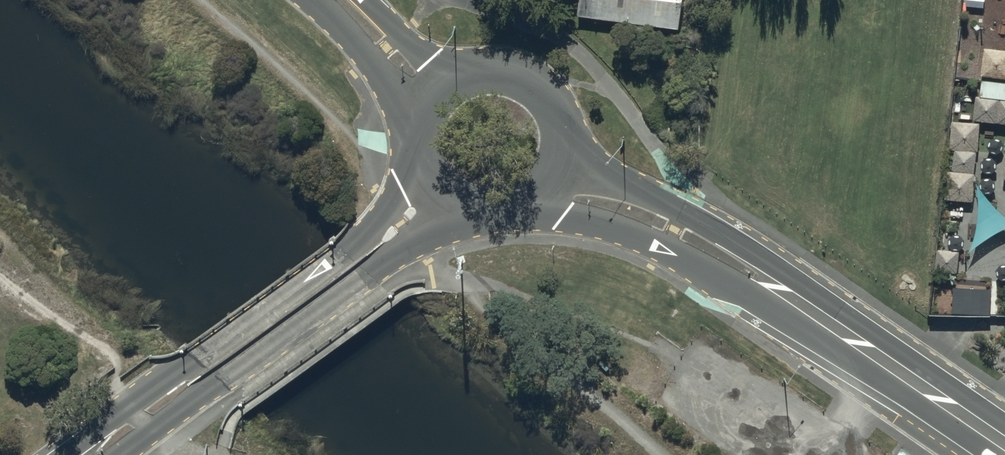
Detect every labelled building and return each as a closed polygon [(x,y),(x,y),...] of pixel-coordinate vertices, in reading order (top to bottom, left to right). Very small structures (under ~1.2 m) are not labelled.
[(580,16),(679,30),(683,0),(583,0),(580,16)]
